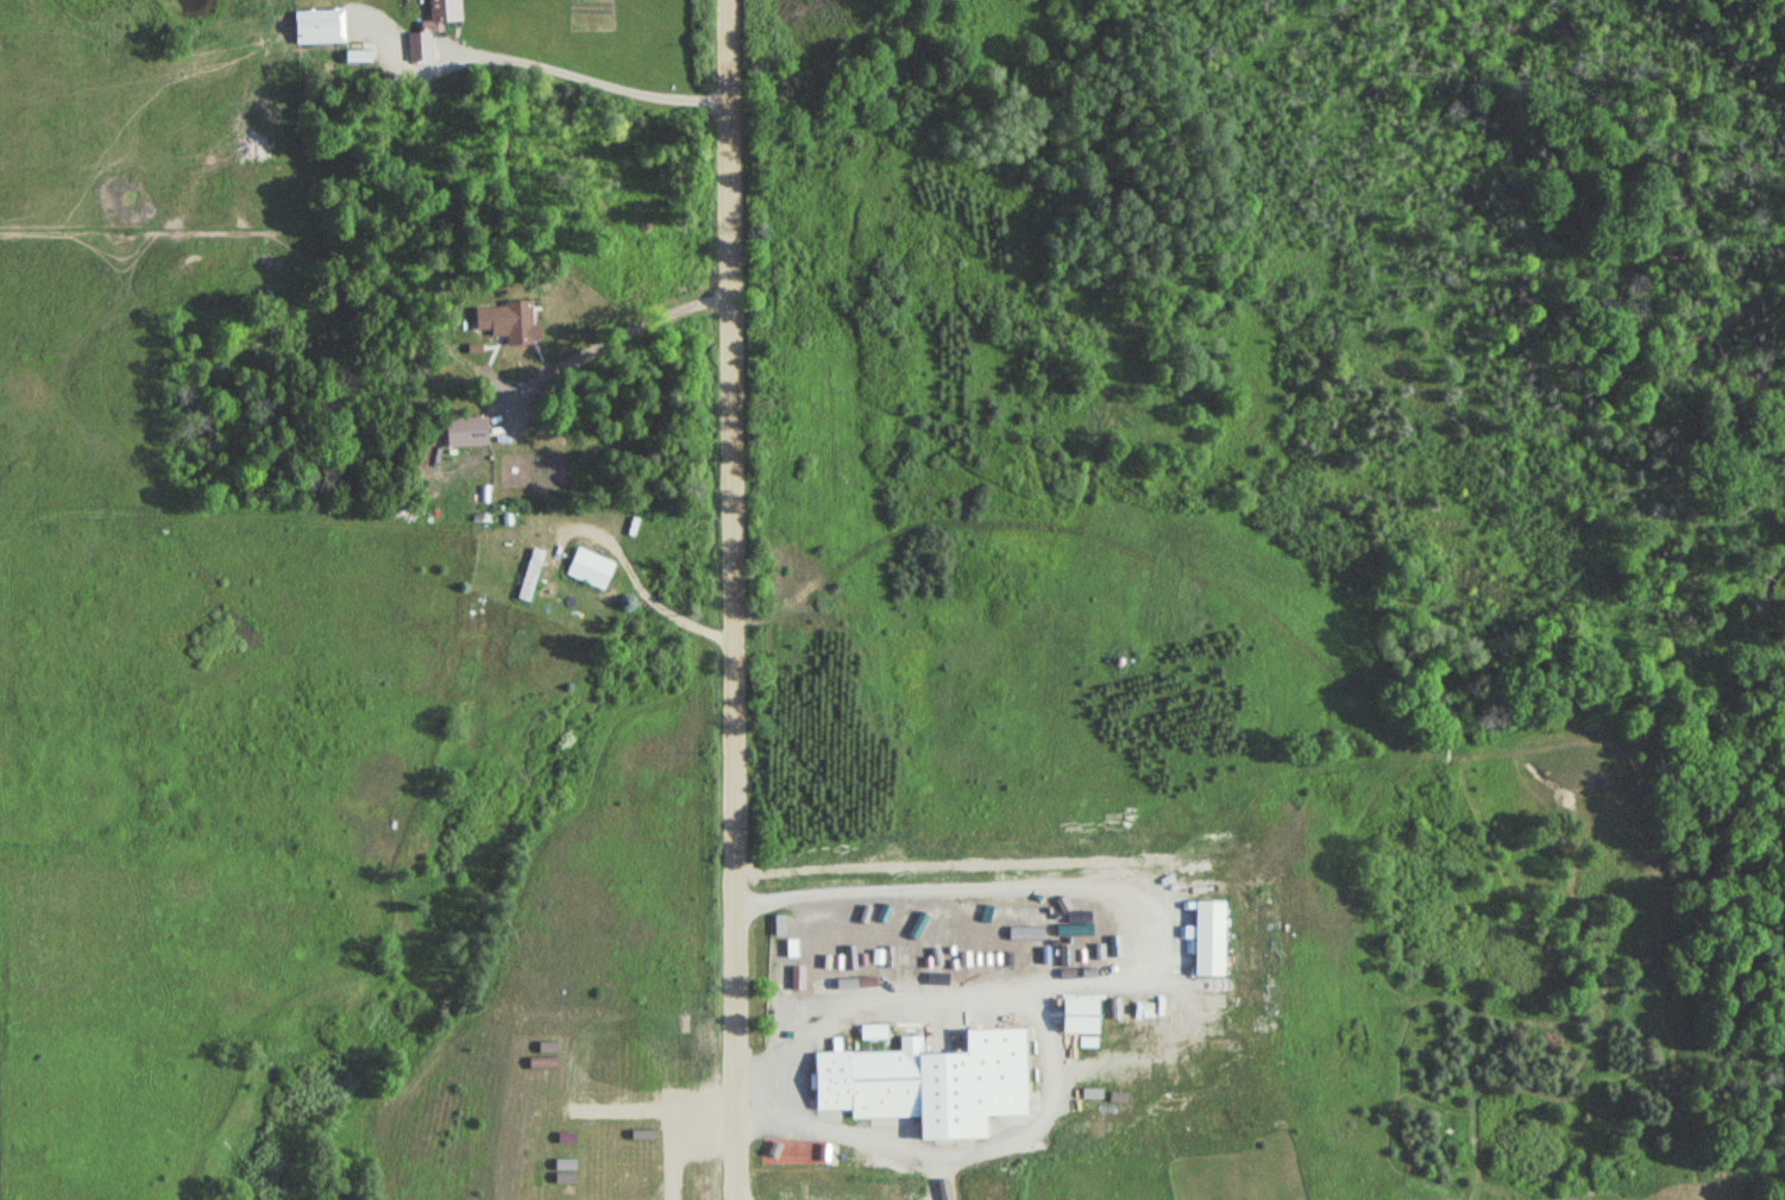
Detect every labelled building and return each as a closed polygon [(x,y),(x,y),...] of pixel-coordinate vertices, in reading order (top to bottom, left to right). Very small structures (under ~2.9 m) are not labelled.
[(428,23),(418,23),(418,34),(380,36),(381,62),(431,59),(429,34),(441,33),(440,23),(458,22),(457,0),(427,0),(428,23)] [(444,417),(444,445),(486,445),(486,417),(444,417)] [(614,565),(576,546),(563,573),(601,592),(614,565)] [(528,601),(542,551),(529,548),(516,598),(528,601)] [(1221,977),(1221,901),(1190,901),(1190,977),(1221,977)] [(912,1139),(982,1138),(981,1111),(999,1111),(998,1053),(919,1055),(919,1035),(897,1036),(897,1050),(846,1051),(847,1062),(819,1063),(819,1098),(847,1098),(847,1108),(911,1106),(912,1139)]
